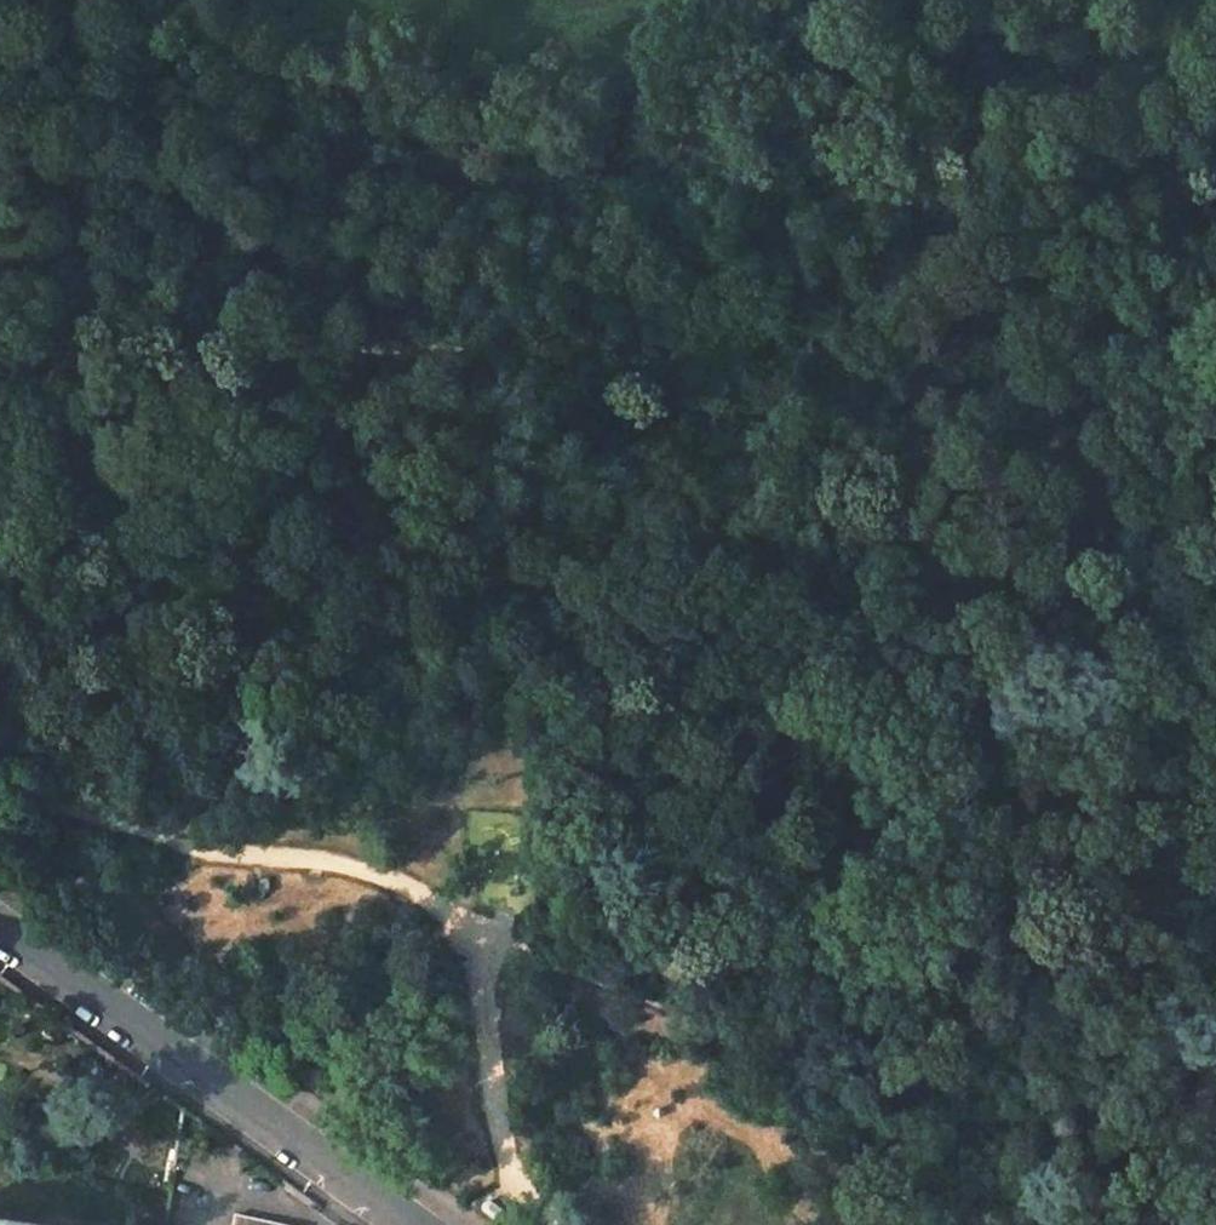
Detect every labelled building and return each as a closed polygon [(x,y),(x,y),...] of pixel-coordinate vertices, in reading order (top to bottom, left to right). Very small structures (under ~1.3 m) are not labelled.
[(237,1214),(235,1224),(288,1224),(237,1214)]
